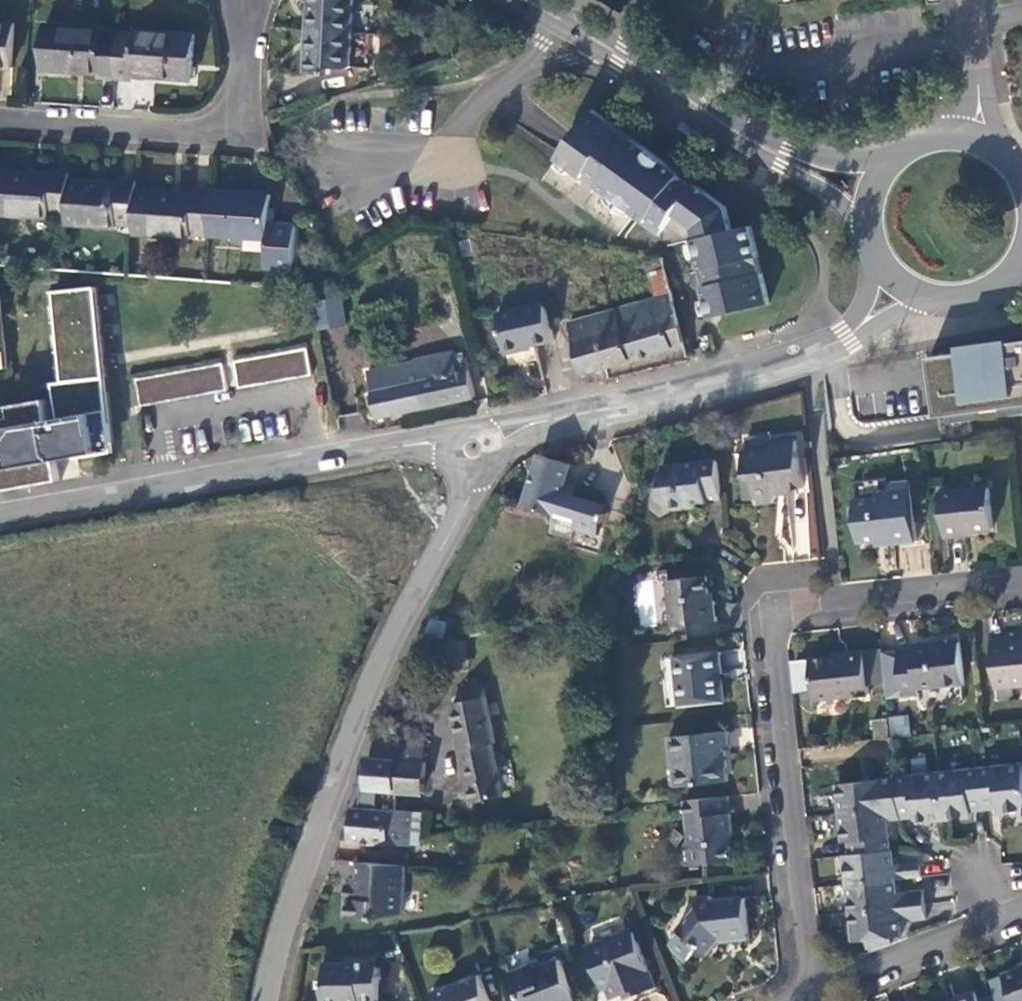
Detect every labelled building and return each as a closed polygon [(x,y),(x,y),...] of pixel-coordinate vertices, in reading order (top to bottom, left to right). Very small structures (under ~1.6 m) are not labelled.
[(359,0),(312,0),(311,13),(314,13),(312,48),(307,48),(306,72),(330,75),(330,67),(349,69),(353,68),(359,0)] [(0,24),(0,68),(9,68),(12,25),(0,24)] [(117,78),(119,33),(99,32),(99,28),(44,25),(41,70),(97,73),(97,77),(117,78)] [(135,34),(119,33),(117,78),(132,79),(133,75),(191,79),(194,34),(135,31),(135,34)] [(711,318),(722,317),(769,304),(763,275),(761,275),(756,259),(759,259),(750,228),(733,232),(726,209),(592,111),(557,161),(582,178),(582,179),(596,190),(599,188),(646,223),(645,224),(659,235),(675,217),(680,210),(687,215),(700,224),(704,238),(694,241),(701,269),(698,271),(698,272),(704,291),(705,290),(711,318)] [(0,171),(0,216),(45,220),(45,216),(65,217),(69,180),(69,172),(50,170),(49,175),(0,171)] [(131,227),(134,190),(135,180),(118,177),(118,184),(69,180),(65,217),(65,226),(113,230),(114,227),(131,227)] [(190,235),(206,236),(210,192),(192,191),(192,194),(134,190),(131,227),(131,236),(189,240),(190,235)] [(210,192),(206,236),(265,241),(263,269),(291,271),(294,227),(273,224),(274,209),(268,208),(269,196),(210,192)] [(682,222),(687,215),(680,210),(675,217),(682,222)] [(642,262),(651,299),(563,320),(577,379),(684,353),(661,258),(642,262)] [(61,481),(57,459),(115,449),(90,285),(53,291),(64,380),(55,382),(61,417),(50,419),(46,396),(3,404),(5,412),(0,413),(0,491),(61,481)] [(342,297),(315,301),(319,329),(346,325),(342,297)] [(500,355),(553,342),(543,300),(490,313),(500,355)] [(937,415),(946,413),(1021,404),(1021,340),(1010,342),(1010,338),(959,345),(960,351),(929,355),(930,360),(936,411),(937,415)] [(240,387),(312,375),(307,347),(235,361),(240,387)] [(464,349),(362,368),(371,420),(473,401),(464,349)] [(141,405),(227,390),(222,363),(136,378),(141,405)] [(795,440),(771,442),(771,450),(742,454),(744,474),(754,482),(757,504),(773,503),(776,486),(775,481),(800,478),(795,440)] [(600,523),(602,516),(606,505),(577,495),(578,488),(565,483),(570,465),(540,456),(525,505),(555,515),(551,533),(571,540),(575,527),(596,534),(600,523)] [(704,500),(720,498),(715,459),(661,466),(653,503),(665,510),(704,506),(704,500)] [(913,539),(908,483),(887,484),(887,489),(878,491),(873,494),(859,495),(860,499),(856,504),(857,516),(862,523),(864,537),(889,536),(890,541),(913,539)] [(988,489),(938,495),(943,539),(963,537),(963,532),(992,529),(988,489)] [(672,610),(714,607),(713,600),(710,600),(707,577),(668,581),(672,610)] [(715,621),(714,607),(672,610),(675,627),(715,621)] [(445,623),(431,623),(425,638),(445,638),(445,623)] [(1021,632),(1002,633),(1002,637),(988,640),(993,686),(1021,683),(1021,639),(1021,632)] [(965,683),(960,641),(938,642),(937,640),(911,643),(912,649),(898,651),(902,695),(920,693),(919,688),(965,683)] [(467,641),(438,644),(440,670),(469,667),(467,641)] [(884,681),(880,647),(861,649),(845,651),(845,655),(807,657),(812,698),(865,693),(864,683),(884,681)] [(718,652),(674,656),(679,704),(723,702),(718,652)] [(496,742),(484,683),(468,687),(471,701),(452,705),(472,801),(504,795),(493,743),(496,742)] [(876,722),(878,741),(892,739),(889,719),(876,722)] [(667,736),(671,769),(678,768),(680,786),(726,782),(722,749),(726,748),(726,731),(667,736)] [(409,761),(410,743),(376,742),(372,760),(398,761),(409,761)] [(398,761),(395,790),(423,792),(426,763),(424,763),(425,744),(410,743),(409,761),(398,761)] [(367,788),(395,790),(398,761),(372,760),(370,759),(367,788)] [(847,884),(896,882),(896,880),(921,877),(921,863),(893,866),(887,819),(889,812),(906,809),(907,816),(911,820),(969,814),(968,803),(995,800),(996,810),(1021,807),(1021,762),(834,785),(841,843),(849,842),(851,856),(843,857),(847,884)] [(678,768),(671,769),(673,787),(680,786),(678,768)] [(732,830),(728,797),(684,803),(688,839),(682,846),(684,865),(731,860),(729,831),(732,830)] [(423,814),(353,808),(349,842),(422,848),(423,814)] [(889,812),(887,819),(907,816),(906,809),(889,812)] [(407,870),(359,867),(359,882),(356,881),(355,895),(348,904),(347,923),(360,925),(403,917),(407,870)] [(896,882),(847,884),(853,942),(864,941),(890,937),(903,936),(901,923),(927,919),(926,906),(925,891),(897,893),(896,882)] [(748,931),(745,898),(723,900),(718,906),(712,895),(698,896),(698,908),(682,929),(679,928),(675,933),(677,935),(670,944),(672,952),(684,959),(696,948),(704,953),(721,936),(748,931)] [(612,999),(622,996),(634,992),(636,997),(654,990),(633,934),(587,950),(601,988),(608,986),(612,999)] [(864,941),(867,953),(891,943),(890,937),(864,941)] [(381,960),(351,962),(351,965),(328,965),(328,981),(325,982),(326,1000),(382,1000),(381,960)] [(513,975),(523,1000),(579,1000),(563,960),(539,970),(538,965),(513,975)] [(1001,975),(1010,1000),(1021,1000),(1021,967),(1001,975)] [(435,994),(438,1000),(490,1000),(482,977),(435,994)] [(622,996),(624,1000),(625,1000),(636,997),(634,992),(622,996)] [(973,993),(953,1000),(976,1000),(973,993)]
